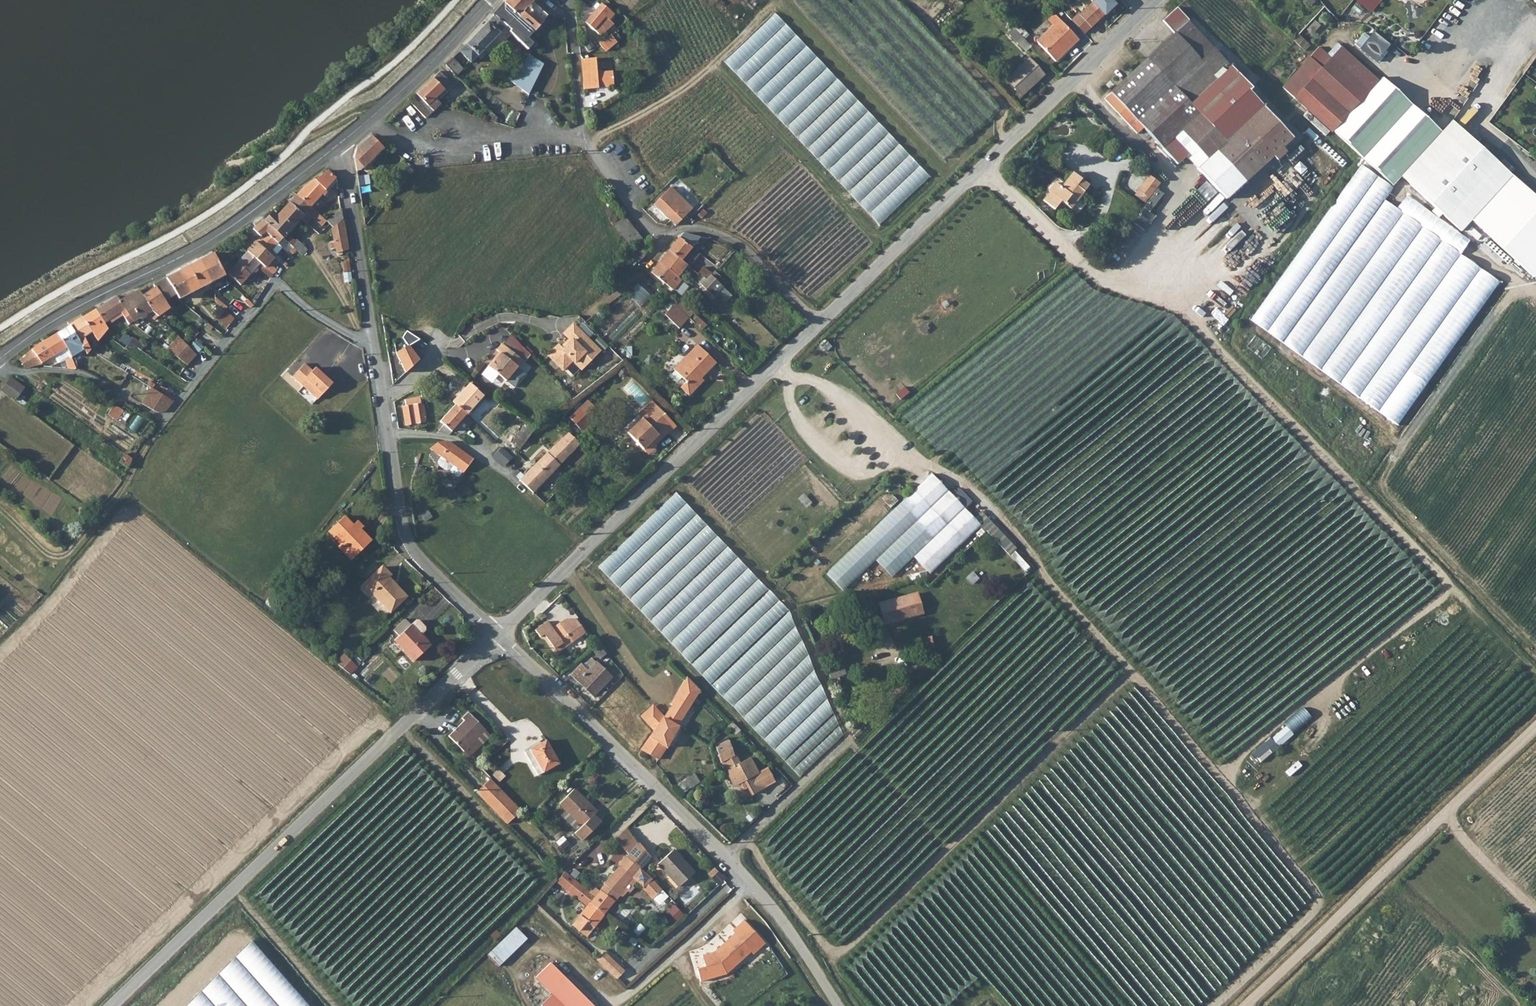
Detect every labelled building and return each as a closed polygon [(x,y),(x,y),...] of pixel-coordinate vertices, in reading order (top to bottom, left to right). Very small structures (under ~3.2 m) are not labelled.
[(498,12),(495,17),(507,29),(512,34),(510,35),(528,52),(533,46),(528,41),(549,16),(536,5),(540,1),(539,0),(509,0),(498,12)] [(1085,10),(1098,22),(1114,7),(1108,0),(1095,0),(1085,10)] [(1367,8),(1374,0),(1357,0),(1367,8)] [(596,31),(606,19),(610,22),(614,16),(602,5),(586,24),(595,32),(596,31)] [(1176,33),(1106,98),(1122,114),(1128,108),(1164,146),(1176,135),(1187,148),(1183,151),(1227,197),(1292,136),(1250,90),(1212,126),(1192,104),(1232,66),(1189,21),(1190,19),(1178,7),(1164,20),(1176,33)] [(928,177),(776,13),(724,61),(878,224),(928,177)] [(1053,28),(1036,44),(1055,64),(1078,42),(1053,16),(1047,23),(1053,28)] [(507,29),(495,17),(467,46),(460,53),(473,65),(507,29)] [(601,35),(611,23),(610,22),(606,19),(596,31),(601,35)] [(1017,26),(1013,30),(1024,42),(1028,38),(1017,26)] [(1372,57),(1386,39),(1371,28),(1357,45),(1372,57)] [(1031,49),(1024,42),(1013,30),(1008,35),(1026,54),(1031,49)] [(1295,33),(1290,39),(1301,50),(1307,43),(1295,33)] [(614,34),(601,44),(608,52),(620,42),(614,34)] [(1340,47),(1321,68),(1358,101),(1376,80),(1340,47)] [(510,79),(530,98),(533,91),(544,67),(532,56),(510,79)] [(1294,98),(1321,68),(1309,57),(1282,88),(1294,98)] [(453,60),(446,67),(457,77),(463,70),(453,60)] [(582,60),(584,77),(584,91),(614,88),(612,72),(598,74),(596,60),(582,60)] [(1029,61),(1006,83),(1021,99),(1044,77),(1029,61)] [(1331,131),(1358,101),(1321,68),(1294,98),(1330,132),(1331,131)] [(417,96),(418,97),(428,108),(433,114),(439,109),(441,107),(435,102),(452,85),(440,72),(417,96)] [(1438,130),(1379,77),(1376,80),(1358,101),(1331,131),(1391,185),(1438,130)] [(418,97),(411,104),(426,121),(433,114),(428,108),(418,97)] [(1452,117),(1398,178),(1460,232),(1514,171),(1452,117)] [(354,159),(366,168),(367,172),(369,169),(368,165),(374,159),(383,150),(371,138),(358,149),(354,159)] [(368,177),(367,172),(366,168),(354,159),(361,199),(364,199),(364,194),(369,194),(368,186),(374,185),(373,176),(368,177)] [(368,165),(369,169),(377,161),(374,159),(368,165)] [(1390,189),(1359,167),(1250,321),(1398,425),(1513,263),(1472,235),(1469,239),(1405,194),(1395,209),(1382,200),(1390,189)] [(307,186),(297,196),(311,208),(337,180),(328,172),(307,186)] [(1058,182),(1051,191),(1072,208),(1091,185),(1075,173),(1064,187),(1058,182)] [(1151,196),(1162,182),(1151,174),(1141,188),(1151,196)] [(393,191),(397,194),(406,184),(402,181),(393,191)] [(672,189),(656,205),(677,227),(693,210),(672,189)] [(319,215),(311,208),(297,196),(291,203),(304,217),(307,213),(314,220),(319,215)] [(292,230),(304,217),(291,203),(278,218),(273,214),(265,222),(284,239),(303,257),(309,251),(298,241),(296,243),(292,239),(296,234),(292,230)] [(334,228),(343,222),(342,211),(327,223),(334,228)] [(323,227),(327,223),(319,215),(314,220),(323,227)] [(621,231),(631,223),(626,217),(616,226),(621,231)] [(278,245),(284,239),(265,222),(265,221),(253,230),(261,237),(265,233),(278,245)] [(338,255),(350,252),(344,221),(343,222),(334,228),(332,229),(335,244),(331,245),(332,251),(337,250),(338,255)] [(625,237),(635,229),(631,223),(621,231),(625,237)] [(635,229),(625,237),(629,242),(639,233),(635,229)] [(273,252),(278,245),(265,233),(261,237),(257,243),(274,259),(278,256),(273,252)] [(638,242),(643,238),(639,233),(629,242),(633,247),(638,242)] [(684,235),(679,240),(693,250),(700,239),(684,235)] [(643,238),(638,242),(639,243),(643,248),(648,243),(643,238)] [(700,239),(693,250),(698,254),(708,241),(700,239)] [(679,240),(669,252),(688,266),(691,268),(701,256),(698,254),(693,250),(679,240)] [(275,260),(274,259),(257,243),(248,254),(260,265),(269,273),(272,275),(275,271),(268,266),(275,260)] [(649,253),(652,249),(648,243),(643,248),(649,253)] [(644,258),(648,253),(638,244),(634,249),(644,258)] [(278,245),(273,252),(278,256),(283,250),(278,245)] [(678,278),(688,266),(669,252),(660,264),(678,278)] [(226,277),(228,276),(215,254),(202,260),(215,283),(226,277)] [(267,275),(269,273),(260,265),(248,254),(240,264),(251,275),(258,268),(267,275)] [(274,259),(275,260),(282,266),(285,262),(278,256),(274,259)] [(190,295),(215,283),(202,260),(179,272),(190,295)] [(282,266),(288,271),(291,267),(285,262),(282,266)] [(241,286),(251,275),(240,264),(230,275),(241,286)] [(677,279),(678,278),(660,264),(651,274),(673,292),(680,282),(677,279)] [(167,278),(177,295),(181,300),(190,295),(179,272),(167,278)] [(723,287),(712,276),(707,281),(702,285),(713,297),(723,287)] [(217,289),(230,283),(226,277),(215,283),(217,289)] [(167,302),(177,295),(167,278),(153,286),(156,289),(156,288),(167,302)] [(629,296),(644,306),(653,294),(638,284),(629,296)] [(156,289),(143,297),(153,311),(157,316),(168,310),(163,305),(167,302),(156,288),(156,289)] [(127,298),(138,319),(139,320),(148,315),(154,323),(157,320),(152,312),(153,311),(143,297),(140,292),(127,298)] [(118,298),(97,311),(105,325),(125,311),(123,307),(120,302),(118,298)] [(120,302),(123,307),(125,311),(132,322),(138,319),(127,298),(120,302)] [(245,310),(251,303),(248,300),(242,307),(245,310)] [(680,330),(690,320),(676,306),(666,317),(680,330)] [(97,343),(108,330),(105,325),(97,311),(84,319),(92,334),(97,343)] [(157,316),(153,311),(152,312),(157,320),(160,319),(157,316)] [(235,325),(237,322),(236,321),(225,311),(217,320),(227,330),(231,326),(235,325)] [(71,327),(84,350),(87,356),(91,351),(85,338),(92,334),(84,319),(71,327)] [(699,319),(694,323),(703,332),(707,327),(699,319)] [(600,352),(573,325),(564,334),(571,342),(563,349),(559,345),(548,356),(563,371),(572,361),(582,371),(600,352)] [(71,359),(84,350),(71,327),(58,335),(67,349),(71,359)] [(67,349),(58,335),(45,343),(54,358),(67,349)] [(180,335),(178,337),(187,345),(188,344),(180,335)] [(191,360),(196,354),(187,345),(178,337),(171,345),(191,360)] [(54,358),(45,343),(32,351),(33,352),(42,365),(54,358)] [(185,367),(191,360),(171,345),(166,351),(185,367)] [(522,361),(498,345),(493,352),(498,355),(494,361),(492,359),(486,368),(505,382),(516,367),(517,368),(522,361)] [(699,346),(675,369),(687,382),(681,388),(689,396),(704,382),(701,379),(717,364),(699,346)] [(407,374),(426,359),(422,352),(417,348),(412,353),(408,347),(397,354),(407,374)] [(42,365),(33,352),(20,362),(28,370),(42,365)] [(674,368),(683,360),(678,355),(669,363),(674,368)] [(305,365),(293,378),(318,401),(333,384),(316,369),(313,372),(305,365)] [(25,390),(18,385),(11,380),(2,391),(19,404),(21,401),(18,399),(25,390)] [(452,404),(455,407),(467,416),(471,411),(474,414),(485,403),(483,401),(485,398),(470,386),(452,404)] [(150,388),(139,405),(156,415),(164,413),(173,403),(150,388)] [(643,418),(627,432),(643,449),(664,429),(668,433),(669,434),(677,427),(654,401),(639,414),(643,418)] [(588,402),(580,409),(592,421),(600,414),(588,402)] [(115,406),(109,416),(117,421),(123,412),(115,406)] [(449,436),(467,416),(455,407),(440,424),(443,427),(438,434),(449,436)] [(424,425),(422,408),(407,409),(404,409),(405,427),(424,425)] [(582,431),(592,421),(580,409),(570,419),(582,431)] [(517,449),(520,452),(525,447),(538,429),(527,422),(515,440),(521,444),(517,449)] [(664,429),(643,449),(648,455),(657,447),(655,445),(668,433),(664,429)] [(537,466),(550,479),(561,467),(581,446),(570,435),(537,466)] [(452,443),(439,444),(431,450),(440,458),(437,462),(438,466),(446,472),(449,472),(450,474),(456,479),(459,478),(474,460),(452,443)] [(503,449),(496,457),(507,467),(514,459),(503,449)] [(122,464),(129,470),(133,461),(126,456),(122,464)] [(535,495),(550,479),(537,466),(521,482),(535,495)] [(980,527),(930,475),(824,576),(843,596),(877,563),(894,580),(916,558),(931,574),(980,527)] [(788,609),(676,492),(598,567),(800,776),(843,736),(788,609)] [(986,512),(979,518),(1005,550),(1012,544),(986,512)] [(345,543),(356,553),(372,538),(361,526),(357,529),(352,525),(354,523),(345,514),(329,529),(340,542),(343,545),(345,543)] [(357,529),(361,526),(363,523),(359,519),(354,523),(352,525),(357,529)] [(351,558),(356,553),(345,543),(343,545),(340,542),(338,544),(351,558)] [(391,576),(383,566),(362,584),(370,594),(373,592),(390,612),(407,598),(390,577),(391,576)] [(919,595),(880,606),(886,625),(924,614),(919,595)] [(859,605),(857,598),(849,600),(851,607),(859,605)] [(833,605),(834,612),(851,607),(849,600),(833,605)] [(824,608),(809,612),(810,619),(826,615),(824,608)] [(411,627),(406,622),(394,633),(399,639),(396,642),(416,662),(431,648),(421,636),(425,632),(425,629),(419,622),(416,622),(411,627)] [(586,635),(578,622),(570,627),(567,623),(554,631),(566,649),(586,635)] [(925,651),(935,648),(933,638),(923,640),(925,651)] [(601,661),(607,655),(601,648),(594,653),(601,661)] [(336,664),(343,669),(352,661),(346,654),(336,664)] [(360,666),(353,659),(352,661),(343,669),(350,675),(360,666)] [(598,665),(591,659),(583,667),(590,674),(598,665)] [(594,698),(613,680),(598,665),(590,674),(583,667),(573,676),(594,698)] [(693,705),(701,693),(688,679),(681,690),(686,692),(683,698),(693,705)] [(672,707),(664,720),(678,729),(693,705),(683,698),(686,692),(681,690),(671,706),(672,707)] [(671,741),(678,729),(664,720),(653,708),(643,718),(655,732),(642,752),(657,762),(671,741)] [(1305,709),(1254,753),(1262,763),(1314,719),(1305,709)] [(487,732),(470,714),(464,719),(466,722),(451,737),(466,752),(487,732)] [(736,739),(741,734),(733,726),(728,730),(736,739)] [(675,744),(682,734),(678,729),(671,741),(675,744)] [(549,744),(533,752),(545,775),(561,767),(549,744)] [(724,764),(736,758),(729,746),(716,752),(723,765),(724,764)] [(738,757),(736,758),(724,764),(731,779),(734,777),(739,788),(743,786),(746,793),(752,790),(749,783),(761,777),(753,760),(742,765),(738,757)] [(678,785),(683,793),(702,782),(697,774),(678,785)] [(761,777),(749,783),(752,790),(755,797),(768,790),(761,777)] [(490,780),(476,793),(507,824),(520,811),(490,780)] [(597,813),(575,790),(560,804),(567,810),(562,816),(573,828),(579,823),(583,826),(575,833),(583,841),(601,824),(593,816),(597,813)] [(615,841),(629,858),(639,847),(624,831),(615,841)] [(640,845),(639,847),(629,858),(640,871),(642,869),(654,856),(640,845)] [(698,871),(677,849),(668,858),(688,881),(698,871)] [(665,896),(661,894),(664,892),(642,869),(640,871),(629,858),(617,871),(596,897),(592,904),(606,915),(621,898),(622,899),(636,885),(654,901),(656,899),(658,903),(662,903),(665,900),(665,896)] [(683,885),(688,881),(668,858),(662,863),(683,885)] [(564,873),(560,877),(556,881),(566,890),(574,880),(564,873)] [(592,904),(596,897),(574,880),(566,890),(588,908),(574,927),(587,938),(606,915),(592,904)] [(667,910),(679,919),(684,912),(672,903),(667,910)] [(736,935),(717,953),(704,957),(707,968),(699,971),(703,983),(727,975),(752,950),(755,954),(767,943),(746,920),(734,931),(736,935)] [(517,926),(490,955),(502,966),(529,937),(517,926)] [(181,1005),(308,1005),(248,938),(181,1005)] [(604,955),(597,961),(601,965),(616,980),(622,974),(604,955)] [(553,966),(539,979),(555,995),(542,1005),(592,1005),(553,966)]
